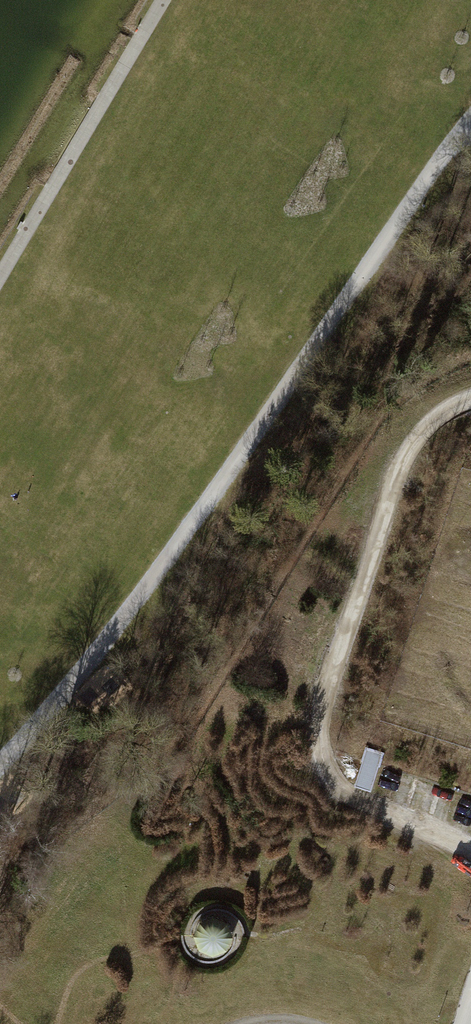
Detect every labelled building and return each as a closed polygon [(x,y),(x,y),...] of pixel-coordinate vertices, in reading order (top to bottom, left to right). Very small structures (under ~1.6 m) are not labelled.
[(199,924),(193,937),(199,952),(212,958),(226,953),(232,939),(227,924),(213,919),(199,924)]
